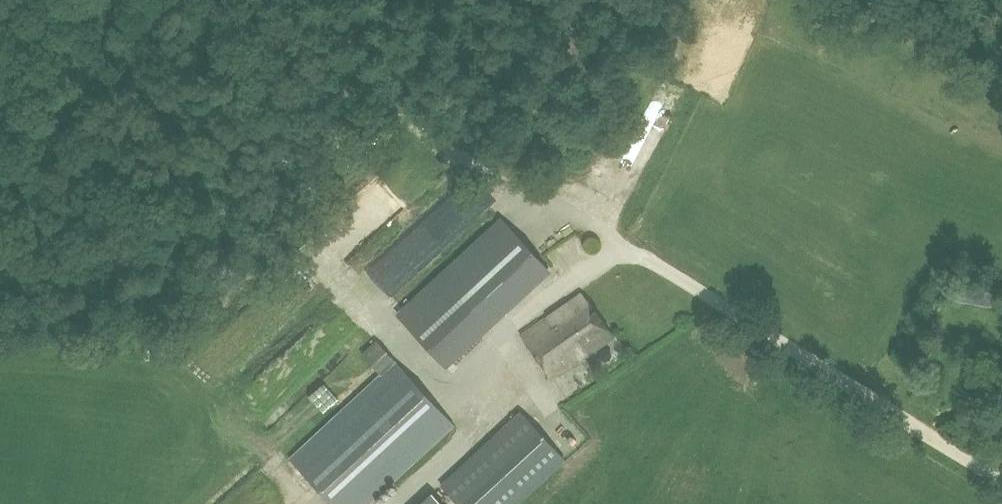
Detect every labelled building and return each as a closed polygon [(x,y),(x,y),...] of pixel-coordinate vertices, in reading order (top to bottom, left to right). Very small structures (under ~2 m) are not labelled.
[(439,213),(418,229),(427,241),(448,225),(439,213)] [(500,219),(397,314),(445,365),(518,297),(504,281),(533,255),(547,270),(546,271),(547,271),(548,270),(528,249),(528,248),(517,236),(517,237),(500,219)] [(992,292),(974,289),(971,303),(990,306),(992,292)] [(613,337),(582,294),(521,335),(552,378),(613,337)] [(362,356),(380,376),(394,362),(376,343),(362,356)] [(394,362),(380,376),(317,434),(293,456),(333,503),(369,503),(376,497),(453,425),(394,362)] [(442,486),(458,503),(517,503),(565,460),(521,413),(442,486)] [(429,490),(414,503),(415,503),(442,503),(429,490)]
